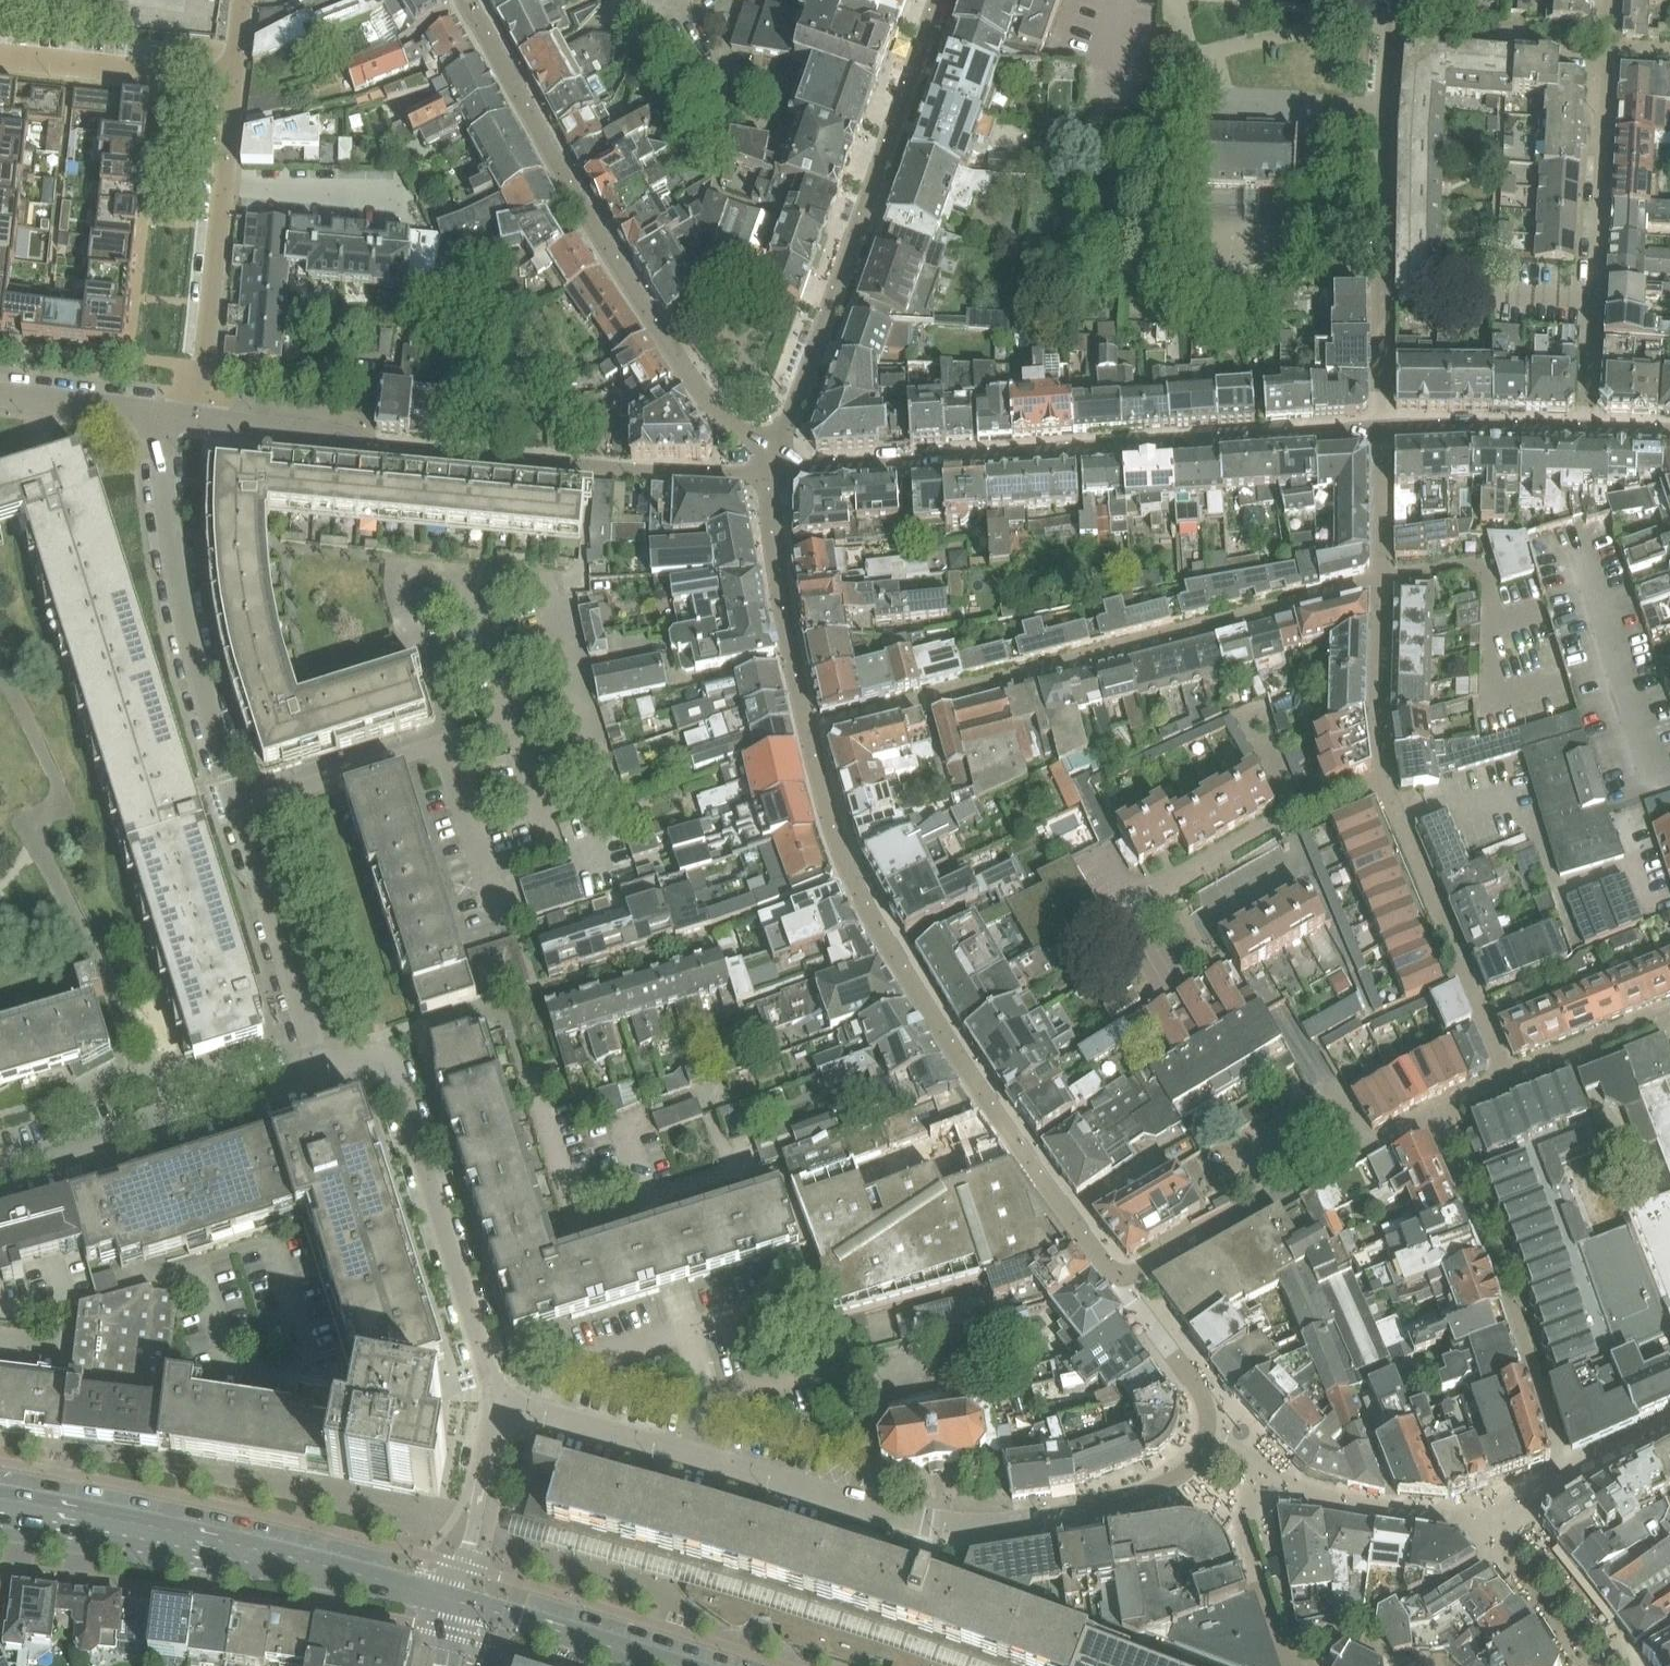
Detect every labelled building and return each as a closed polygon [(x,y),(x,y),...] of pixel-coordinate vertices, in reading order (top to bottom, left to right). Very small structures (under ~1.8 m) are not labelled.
[(385,11),(385,10),(400,2),(402,5),(412,0),(346,0),(330,6),(329,3),(315,9),(257,43),(254,66),(267,60),(304,46),(300,35),(310,32),(314,42),(373,19),(385,11)] [(327,0),(306,0),(303,2),(291,8),(287,10),(262,12),(257,43),(315,9),(329,3),(327,0)] [(396,45),(400,44),(402,43),(450,14),(441,0),(412,0),(402,5),(400,2),(385,10),(385,11),(387,10),(395,24),(392,25),(400,37),(396,45)] [(499,18),(533,13),(540,10),(534,0),(490,0),(499,18)] [(540,10),(533,13),(499,18),(522,61),(557,47),(561,44),(557,35),(571,28),(563,12),(568,10),(564,0),(562,0),(540,10)] [(823,9),(866,18),(897,29),(907,0),(826,0),(823,8),(823,9)] [(947,52),(998,70),(1000,66),(1085,71),(1085,67),(1037,65),(1060,0),(965,0),(947,52)] [(1410,6),(1415,6),(1419,7),(1470,13),(1480,14),(1481,2),(1466,0),(1411,0),(1410,0),(1410,4),(1410,6)] [(1546,21),(1588,24),(1588,16),(1593,16),(1594,0),(1547,0),(1546,21)] [(1669,37),(1669,25),(1657,24),(1657,28),(1648,27),(1651,1),(1660,1),(1660,0),(1625,0),(1623,34),(1626,38),(1653,40),(1653,31),(1657,32),(1661,36),(1669,37)] [(1518,3),(1517,12),(1527,13),(1528,3),(1518,3)] [(601,4),(573,17),(579,30),(601,5),(601,4)] [(807,67),(827,74),(875,91),(897,29),(866,18),(823,9),(815,7),(801,5),(796,4),(792,17),(769,9),(767,15),(747,9),(734,49),(777,57),(796,63),(807,67)] [(457,25),(404,54),(410,73),(425,67),(427,72),(471,50),(457,25)] [(561,44),(557,47),(522,61),(548,108),(600,80),(613,72),(614,71),(617,52),(619,39),(594,36),(566,52),(561,44)] [(356,93),(410,73),(404,54),(404,55),(400,44),(396,45),(345,65),(356,93)] [(1423,47),(1414,46),(1414,55),(1404,54),(1401,91),(1445,94),(1445,93),(1447,93),(1451,49),(1423,47)] [(1515,54),(1451,49),(1447,93),(1499,97),(1506,98),(1511,98),(1515,54)] [(480,66),(471,50),(427,72),(431,78),(427,80),(421,81),(386,94),(388,100),(431,89),(480,66)] [(998,70),(947,52),(930,101),(982,119),(995,80),(1004,83),(1004,82),(1050,84),(1048,123),(1071,124),(1073,85),(1078,85),(1078,90),(1084,90),(1085,71),(1000,66),(998,70)] [(1540,117),(1537,163),(1579,166),(1580,146),(1585,146),(1587,128),(1582,128),(1585,76),(1558,75),(1559,57),(1515,54),(1511,98),(1512,98),(1512,93),(1545,96),(1544,117),(1540,117)] [(271,93),(279,91),(267,60),(254,66),(249,102),(271,93)] [(498,98),(480,66),(431,89),(388,100),(390,103),(435,92),(440,102),(404,120),(405,122),(388,131),(392,140),(415,141),(421,138),(421,137),(498,98)] [(1669,105),(1669,69),(1620,66),(1618,101),(1656,103),(1669,105)] [(875,91),(827,74),(807,67),(790,117),(801,121),(857,141),(875,91)] [(609,97),(600,80),(548,108),(559,130),(602,107),(609,103),(606,98),(609,97)] [(30,119),(30,121),(62,124),(66,95),(32,92),(31,102),(17,100),(19,85),(0,83),(0,116),(30,119)] [(249,102),(248,117),(272,113),(284,110),(281,90),(279,91),(271,93),(249,102)] [(75,91),(72,113),(122,118),(120,134),(120,136),(146,138),(151,99),(75,91)] [(1442,136),(1445,94),(1401,91),(1398,134),(1395,291),(1439,292),(1442,136)] [(442,141),(448,153),(511,122),(498,98),(421,137),(421,138),(415,141),(416,141),(422,138),(428,149),(442,141)] [(573,155),(586,180),(647,146),(655,102),(634,98),(629,126),(615,133),(573,155)] [(930,101),(912,154),(967,174),(973,158),(983,161),(996,124),(982,119),(930,101)] [(1669,111),(1669,105),(1656,103),(1618,101),(1618,112),(1619,112),(1617,132),(1669,136),(1669,111)] [(573,155),(615,133),(602,107),(559,130),(573,155)] [(246,136),(275,129),(272,113),(248,117),(246,136)] [(26,152),(27,151),(30,121),(30,119),(0,116),(0,149),(26,152)] [(274,149),(305,149),(305,163),(319,163),(320,118),(275,129),(274,149)] [(857,141),(801,121),(785,167),(763,159),(767,142),(729,135),(724,160),(727,160),(736,162),(740,163),(777,177),(837,198),(857,141)] [(543,179),(511,122),(448,153),(448,154),(472,143),(490,176),(483,179),(484,183),(457,196),(461,205),(458,206),(464,218),(466,217),(543,179)] [(1296,148),(1297,133),(1281,132),(1281,131),(1268,131),(1255,130),(1241,130),(1228,129),(1228,130),(1224,130),(1224,122),(1216,122),(1216,125),(1204,125),(1203,129),(1202,129),(1199,186),(1294,189),(1295,174),(1301,174),(1302,149),(1296,148)] [(660,125),(657,139),(699,147),(702,132),(660,125)] [(274,162),(274,149),(275,129),(246,136),(242,167),(247,167),(268,167),(274,167),(274,162)] [(103,132),(99,167),(104,168),(104,167),(143,171),(146,138),(120,136),(120,134),(103,132)] [(1615,176),(1653,178),(1654,170),(1660,170),(1661,147),(1669,148),(1669,136),(1617,132),(1615,174),(1615,176)] [(1505,137),(1504,147),(1513,147),(1514,138),(1505,137)] [(1497,159),(1498,145),(1488,145),(1488,158),(1497,159)] [(668,150),(647,146),(586,180),(589,184),(591,187),(593,191),(595,195),(598,199),(600,203),(602,207),(656,176),(648,162),(668,150)] [(19,177),(19,179),(34,180),(37,152),(27,151),(26,152),(0,149),(0,175),(19,177)] [(976,177),(967,174),(912,154),(885,230),(886,230),(940,249),(943,241),(947,241),(959,242),(959,241),(943,235),(952,210),(966,215),(973,194),(978,196),(986,195),(992,178),(976,177)] [(989,157),(988,177),(992,177),(1030,178),(1031,178),(1032,160),(989,157)] [(1488,172),(1497,172),(1497,159),(1488,158),(1488,172)] [(732,184),(736,162),(727,160),(723,183),(732,184)] [(1578,190),(1579,166),(1537,163),(1537,166),(1541,166),(1539,188),(1578,190)] [(104,168),(100,206),(139,210),(143,171),(104,167),(104,168)] [(602,207),(616,231),(657,207),(656,205),(655,206),(648,195),(670,182),(663,171),(656,176),(602,207)] [(17,203),(17,202),(19,179),(19,177),(0,175),(0,202),(17,203)] [(1651,207),(1653,178),(1615,176),(1613,204),(1651,207)] [(824,236),(837,198),(777,177),(772,190),(758,185),(752,201),(788,213),(784,223),(822,236),(824,236)] [(438,227),(441,237),(437,259),(471,265),(468,255),(487,251),(485,242),(501,239),(497,224),(546,215),(562,212),(543,179),(466,217),(464,218),(438,227)] [(1502,189),(1516,190),(1516,181),(1503,180),(1502,189)] [(1539,188),(1538,212),(1576,214),(1578,190),(1539,188)] [(1515,199),(1516,190),(1502,189),(1502,198),(1515,199)] [(703,213),(701,221),(710,234),(720,250),(727,245),(736,248),(749,211),(709,196),(703,213)] [(703,213),(700,208),(692,212),(683,212),(679,214),(672,201),(658,209),(657,207),(616,231),(634,261),(701,221),(703,213)] [(18,230),(18,231),(27,232),(30,203),(17,202),(17,203),(0,202),(0,228),(18,230)] [(1613,204),(1611,232),(1649,234),(1650,222),(1669,223),(1669,209),(1651,208),(1651,207),(1613,204)] [(96,237),(96,238),(135,242),(139,210),(100,206),(96,237)] [(1575,238),(1576,214),(1538,212),(1536,236),(1575,238)] [(497,224),(501,239),(503,248),(521,242),(523,245),(526,245),(535,261),(548,254),(549,256),(566,248),(546,215),(497,224)] [(758,256),(811,274),(824,236),(822,236),(784,223),(772,219),(758,256)] [(441,237),(333,227),(332,237),(321,236),(322,226),(248,220),(247,221),(245,250),(235,249),(234,249),(234,251),(234,257),(233,269),(243,269),(241,293),(241,294),(240,310),(229,309),(227,329),(227,330),(228,330),(238,331),(237,341),(227,340),(226,340),(226,341),(225,357),(280,361),(282,362),(282,359),(281,359),(282,357),(290,267),(293,267),(298,268),(297,280),(406,290),(431,292),(437,259),(441,237)] [(634,261),(653,291),(689,269),(720,250),(710,234),(701,221),(634,261)] [(1499,234),(1513,234),(1513,225),(1499,224),(1499,234)] [(13,262),(12,263),(15,264),(15,262),(18,231),(18,230),(0,228),(0,261),(13,262)] [(878,251),(860,304),(866,307),(862,319),(886,328),(888,324),(891,325),(922,327),(966,330),(1009,332),(1010,315),(967,312),(966,322),(932,319),(933,318),(926,315),(940,275),(937,273),(937,272),(945,251),(943,251),(947,241),(943,241),(940,249),(886,230),(885,231),(892,233),(885,253),(878,251)] [(1611,232),(1609,258),(1669,262),(1669,252),(1648,251),(1649,234),(1611,232)] [(1482,234),(1482,247),(1491,248),(1492,234),(1482,234)] [(1512,244),(1513,234),(1499,234),(1498,243),(1512,244)] [(1535,260),(1570,262),(1573,262),(1575,238),(1536,236),(1535,260)] [(92,237),(88,271),(90,272),(90,270),(132,275),(135,242),(96,238),(96,237),(92,237)] [(579,239),(566,248),(549,256),(548,254),(535,261),(537,265),(533,267),(525,252),(503,257),(503,260),(504,272),(504,279),(498,313),(498,315),(516,318),(518,302),(529,301),(529,284),(555,270),(565,288),(599,269),(579,239)] [(653,291),(669,316),(672,314),(691,302),(702,296),(691,277),(698,273),(703,280),(729,264),(727,245),(720,250),(689,269),(653,291)] [(736,248),(727,245),(729,264),(731,278),(742,282),(743,283),(747,284),(766,290),(801,303),(811,274),(758,256),(736,248)] [(1481,261),(1490,262),(1491,248),(1482,247),(1481,261)] [(1608,281),(1642,283),(1642,274),(1650,274),(1650,277),(1669,278),(1669,262),(1609,258),(1608,281)] [(471,269),(471,265),(437,259),(431,292),(431,296),(455,300),(461,267),(471,269)] [(493,272),(504,272),(503,260),(493,261),(493,272)] [(9,288),(10,288),(12,263),(13,262),(0,261),(0,287),(9,288)] [(608,307),(619,299),(599,269),(565,288),(564,289),(585,321),(593,316),(602,329),(616,319),(608,307)] [(87,314),(84,343),(124,347),(132,275),(90,270),(90,272),(86,314),(87,314)] [(1606,316),(1640,318),(1642,300),(1669,301),(1669,290),(1642,288),(1642,287),(1608,285),(1607,298),(1607,301),(1606,316)] [(5,335),(5,333),(6,326),(6,321),(5,321),(9,288),(0,287),(0,334),(5,335)] [(1330,303),(1334,303),(1334,319),(1334,320),(1367,319),(1367,291),(1357,291),(1354,291),(1348,291),(1345,291),(1345,287),(1330,287),(1330,291),(1330,303)] [(9,288),(5,321),(6,321),(6,326),(24,328),(23,337),(44,339),(47,309),(46,309),(30,308),(31,291),(32,290),(10,288),(9,288)] [(47,309),(44,339),(84,343),(87,314),(86,314),(74,312),(76,295),(48,292),(46,309),(47,309)] [(1280,292),(1280,313),(1295,313),(1295,292),(1280,292)] [(1471,312),(1493,313),(1493,293),(1488,293),(1471,293),(1471,312)] [(647,340),(619,299),(608,307),(616,319),(602,329),(619,355),(646,340),(647,340)] [(1604,340),(1605,340),(1661,344),(1669,344),(1669,331),(1653,330),(1653,318),(1640,318),(1606,316),(1605,333),(1604,340)] [(886,328),(862,319),(855,317),(840,359),(877,363),(879,363),(882,354),(920,356),(922,327),(891,325),(888,324),(886,328)] [(1334,320),(1334,319),(1331,319),(1331,346),(1332,347),(1367,347),(1371,347),(1371,337),(1367,337),(1367,319),(1334,320)] [(1167,344),(1167,334),(1168,327),(1159,326),(1158,343),(1167,344)] [(1526,412),(1526,329),(1521,329),(1499,327),(1493,327),(1491,364),(1491,411),(1526,412)] [(1526,329),(1526,412),(1548,412),(1547,389),(1550,389),(1550,370),(1546,370),(1548,330),(1526,329)] [(1575,407),(1575,406),(1579,332),(1548,330),(1546,370),(1550,370),(1550,389),(1547,389),(1548,412),(1567,413),(1575,407)] [(1167,334),(1167,344),(1177,344),(1177,335),(1167,334)] [(1294,334),(1280,334),(1280,348),(1294,347),(1294,334)] [(1117,368),(1118,358),(1118,357),(1119,339),(1087,337),(1074,336),(1073,355),(1086,356),(1087,353),(1096,353),(1095,383),(1088,383),(1089,400),(1093,400),(1093,408),(1090,410),(1091,433),(1122,431),(1117,368)] [(619,355),(600,368),(607,378),(619,371),(623,378),(623,377),(624,378),(657,359),(646,340),(619,355)] [(1420,343),(1396,343),(1396,410),(1447,411),(1448,362),(1449,341),(1438,340),(1437,362),(1431,362),(1431,350),(1420,349),(1420,343)] [(558,361),(570,352),(564,343),(551,351),(558,361)] [(1600,406),(1604,410),(1607,414),(1632,414),(1635,356),(1641,356),(1642,347),(1604,345),(1600,406)] [(1337,380),(1368,381),(1368,368),(1371,368),(1371,355),(1368,355),(1367,347),(1332,347),(1331,346),(1315,347),(1315,373),(1326,373),(1326,380),(1327,380),(1337,380)] [(1635,356),(1632,414),(1658,415),(1660,376),(1661,348),(1646,347),(1645,375),(1640,375),(1641,356),(1635,356)] [(401,374),(384,372),(384,376),(378,431),(409,435),(414,389),(421,351),(405,348),(401,374)] [(997,349),(997,363),(1011,363),(1011,349),(997,349)] [(576,361),(570,352),(558,361),(564,370),(576,361)] [(1156,395),(1145,395),(1148,429),(1170,428),(1167,373),(1167,363),(1168,356),(1148,357),(1150,377),(1155,378),(1156,395)] [(1145,395),(1142,396),(1138,396),(1137,382),(1137,357),(1118,357),(1118,358),(1117,368),(1122,431),(1148,429),(1145,395)] [(623,378),(620,380),(634,403),(669,383),(671,381),(657,359),(624,378),(623,377),(623,378)] [(840,359),(833,379),(880,377),(881,382),(908,381),(908,368),(877,369),(877,363),(840,359)] [(1043,360),(1032,360),(1033,373),(1037,437),(1073,434),(1071,401),(1059,401),(1057,381),(1060,381),(1059,363),(1043,363),(1043,360)] [(1190,389),(1190,390),(1192,426),(1218,425),(1215,385),(1214,362),(1191,362),(1191,370),(1191,386),(1190,389)] [(1448,362),(1447,411),(1491,411),(1491,364),(1448,362)] [(1167,363),(1167,373),(1170,428),(1192,426),(1190,390),(1190,389),(1191,386),(1191,370),(1176,370),(1175,363),(1167,363)] [(908,368),(908,381),(908,385),(917,384),(916,364),(908,364),(908,368)] [(1292,364),(1280,364),(1280,379),(1292,379),(1292,364)] [(976,395),(975,392),(974,367),(951,366),(951,369),(940,368),(941,388),(945,443),(973,441),(970,400),(954,401),(953,397),(976,395)] [(974,367),(975,392),(976,395),(978,441),(1013,439),(1009,383),(1008,368),(996,368),(996,367),(974,367)] [(1013,439),(1037,437),(1033,373),(1026,374),(1026,377),(1020,378),(1021,382),(1009,383),(1013,439)] [(1658,415),(1669,415),(1669,376),(1660,376),(1658,415)] [(833,379),(823,406),(877,403),(877,392),(882,392),(882,399),(895,399),(895,402),(908,402),(909,402),(909,394),(908,385),(908,381),(881,382),(880,377),(833,379)] [(1080,401),(1071,401),(1073,434),(1091,433),(1090,410),(1093,408),(1093,400),(1089,400),(1088,383),(1087,378),(1082,378),(1076,378),(1076,397),(1080,401)] [(1295,389),(1297,419),(1315,418),(1312,380),(1292,379),(1280,379),(1281,390),(1295,389)] [(1326,380),(1312,380),(1315,418),(1362,415),(1368,408),(1368,391),(1368,381),(1337,380),(1338,392),(1327,393),(1327,380),(1326,380)] [(634,403),(614,408),(621,419),(631,419),(676,394),(669,383),(634,403)] [(1215,385),(1218,425),(1255,422),(1252,383),(1215,385)] [(911,445),(945,443),(941,388),(922,389),(922,393),(909,394),(909,402),(908,402),(911,445)] [(409,435),(438,438),(440,419),(439,419),(441,401),(442,393),(414,389),(409,435)] [(1281,390),(1263,391),(1266,421),(1297,419),(1295,389),(1281,390)] [(678,393),(677,393),(676,394),(631,419),(631,420),(631,458),(631,459),(632,459),(632,460),(635,460),(635,459),(642,459),(645,459),(652,459),(655,459),(679,459),(682,459),(697,459),(708,459),(712,451),(708,444),(689,412),(678,393)] [(440,419),(438,438),(444,439),(456,440),(457,439),(460,403),(441,401),(439,419),(440,419)] [(816,451),(879,447),(879,441),(891,441),(891,437),(904,436),(903,420),(903,406),(885,407),(886,412),(882,413),(882,414),(877,414),(877,403),(823,406),(819,419),(815,429),(810,443),(816,451)] [(549,438),(548,448),(558,450),(558,449),(561,427),(551,425),(549,438)] [(1448,446),(1449,516),(1449,527),(1458,526),(1462,525),(1462,498),(1472,497),(1472,490),(1472,445),(1448,446)] [(1495,512),(1497,445),(1472,445),(1472,490),(1486,489),(1486,501),(1483,501),(1483,526),(1498,526),(1498,525),(1506,525),(1507,512),(1495,512)] [(1522,446),(1497,445),(1495,512),(1507,512),(1507,503),(1506,502),(1509,498),(1521,499),(1522,446)] [(1448,446),(1422,447),(1423,526),(1435,525),(1435,517),(1449,516),(1448,446)] [(1522,446),(1521,499),(1520,511),(1533,511),(1536,513),(1538,514),(1538,508),(1545,508),(1548,447),(1522,446)] [(1395,448),(1395,459),(1395,530),(1423,526),(1422,447),(1395,448)] [(1574,524),(1587,521),(1583,504),(1586,448),(1548,447),(1545,508),(1538,508),(1538,514),(1554,514),(1554,517),(1558,520),(1571,516),(1574,524)] [(1596,508),(1610,509),(1607,498),(1606,496),(1607,484),(1609,448),(1586,448),(1583,504),(1587,521),(1589,527),(1601,523),(1596,508)] [(1633,467),(1634,449),(1609,448),(1607,484),(1606,496),(1607,498),(1643,492),(1644,481),(1636,481),(1636,476),(1637,467),(1633,467)] [(185,1058),(193,1055),(195,1061),(264,1039),(256,1014),(264,1011),(206,824),(205,824),(197,799),(190,800),(184,783),(192,781),(191,778),(138,607),(108,511),(100,482),(99,482),(89,450),(89,449),(61,457),(9,474),(0,476),(0,526),(11,522),(22,519),(27,533),(23,535),(180,1042),(185,1058)] [(1338,478),(1369,478),(1369,458),(1360,449),(1317,453),(1318,485),(1338,485),(1338,478)] [(1663,450),(1634,449),(1633,467),(1637,467),(1636,476),(1645,476),(1663,476),(1663,450)] [(1663,450),(1663,476),(1663,477),(1659,489),(1669,487),(1669,450),(1663,450)] [(1317,453),(1272,456),(1275,494),(1278,494),(1278,500),(1318,495),(1318,485),(1317,453)] [(270,511),(581,540),(586,486),(264,456),(263,461),(268,492),(270,511)] [(1272,456),(1221,459),(1223,499),(1240,498),(1241,510),(1276,508),(1275,494),(1272,456)] [(210,587),(214,607),(222,653),(228,677),(258,771),(258,772),(259,773),(260,774),(261,775),(262,775),(263,776),(265,776),(266,775),(431,724),(432,723),(433,722),(434,722),(435,721),(435,719),(435,718),(435,717),(435,716),(419,664),(300,701),(287,662),(275,603),(269,549),(268,533),(268,520),(269,520),(270,511),(268,492),(263,461),(217,457),(215,457),(213,458),(212,460),(211,460),(211,461),(210,463),(207,521),(207,535),(210,587)] [(1221,459),(1196,461),(1200,509),(1208,509),(1208,500),(1223,499),(1221,459)] [(1201,530),(1200,509),(1196,461),(1172,462),(1175,499),(1175,510),(1177,531),(1201,530)] [(1175,510),(1175,499),(1172,462),(1150,464),(1153,521),(1153,533),(1163,532),(1162,511),(1175,510)] [(1153,521),(1150,464),(1126,466),(1128,513),(1138,512),(1140,523),(1153,521)] [(1126,466),(1106,467),(1107,479),(1108,479),(1111,510),(1109,510),(1110,516),(1110,520),(1111,540),(1129,539),(1128,513),(1126,466)] [(1110,520),(1110,516),(1109,510),(1111,510),(1108,479),(1107,479),(1106,467),(1081,468),(1084,519),(1079,519),(1079,524),(1080,541),(1098,540),(1097,520),(1110,520)] [(1075,469),(1026,472),(1028,509),(1079,506),(1076,469),(1075,469)] [(1028,509),(1026,472),(984,475),(987,513),(987,523),(989,559),(989,569),(989,572),(1008,571),(1005,524),(1029,523),(1028,509)] [(984,475),(943,478),(946,526),(987,523),(987,513),(984,475)] [(943,478),(912,480),(915,518),(916,528),(946,526),(943,478)] [(1334,559),(1370,555),(1369,478),(1338,478),(1338,485),(1318,485),(1318,495),(1278,500),(1282,519),(1312,515),(1315,515),(1316,537),(1290,541),(1296,565),(1334,556),(1334,559)] [(898,481),(856,483),(858,516),(859,521),(894,519),(899,519),(899,514),(898,481)] [(615,484),(614,484),(614,488),(596,487),(597,482),(595,482),(595,486),(590,531),(589,531),(591,552),(608,551),(607,543),(610,544),(610,531),(614,505),(615,484)] [(839,484),(815,486),(801,487),(795,494),(794,518),(794,520),(858,516),(856,483),(839,484)] [(739,491),(738,491),(725,491),(724,491),(703,490),(676,489),(653,487),(652,577),(714,572),(715,579),(716,585),(758,578),(748,527),(748,526),(739,491)] [(1659,489),(1643,492),(1607,498),(1610,509),(1612,515),(1644,510),(1645,514),(1658,509),(1663,523),(1666,522),(1666,524),(1669,522),(1669,487),(1659,489)] [(794,520),(794,539),(794,541),(796,541),(796,540),(835,537),(836,549),(895,542),(894,519),(859,521),(858,516),(794,520)] [(1029,530),(1079,524),(1078,517),(1029,523),(1029,530)] [(899,519),(894,519),(895,542),(896,547),(916,545),(916,528),(915,518),(899,519)] [(1474,524),(1462,525),(1458,526),(1459,538),(1469,537),(1474,524)] [(610,531),(610,544),(645,544),(645,526),(611,526),(610,531)] [(1460,545),(1459,538),(1458,526),(1449,527),(1449,528),(1395,535),(1395,559),(1429,559),(1429,549),(1460,545)] [(1656,532),(1621,543),(1625,556),(1659,544),(1656,532)] [(306,536),(281,534),(280,543),(305,545),(306,536)] [(1516,536),(1487,535),(1495,561),(1502,584),(1535,575),(1536,574),(1525,534),(1516,536)] [(321,538),(320,546),(347,549),(348,540),(321,538)] [(1659,544),(1625,556),(1630,573),(1667,561),(1665,557),(1669,556),(1669,541),(1659,544)] [(365,542),(364,550),(392,553),(393,544),(365,542)] [(409,555),(436,557),(437,548),(409,546),(409,555)] [(454,550),(453,559),(481,561),(481,552),(454,550)] [(832,552),(795,555),(793,555),(797,590),(799,589),(863,583),(885,580),(928,575),(926,558),(866,565),(867,573),(846,575),(843,555),(833,556),(832,552)] [(498,554),(497,563),(525,565),(526,557),(498,554)] [(1334,556),(1296,565),(1301,590),(1363,574),(1369,565),(1370,555),(1334,559),(1334,556)] [(1259,557),(1227,563),(1227,575),(1260,569),(1259,557)] [(542,558),(541,567),(569,569),(570,561),(542,558)] [(971,570),(989,569),(989,559),(970,560),(971,570)] [(1206,562),(1206,565),(1207,579),(1221,576),(1220,559),(1206,562)] [(1207,579),(1206,565),(1193,568),(1193,581),(1207,579)] [(1266,576),(1271,597),(1301,590),(1296,565),(1293,566),(1295,571),(1266,576)] [(1241,605),(1271,597),(1266,576),(1235,581),(1241,605)] [(1156,577),(1132,582),(1132,592),(1156,588),(1156,577)] [(680,633),(766,618),(758,578),(716,585),(715,579),(671,587),(674,605),(680,633)] [(799,589),(802,614),(899,602),(897,590),(887,591),(885,580),(863,583),(799,589)] [(1204,586),(1211,613),(1241,605),(1235,581),(1204,586)] [(1669,596),(1669,582),(1637,593),(1641,607),(1654,602),(1668,597),(1669,596)] [(1396,590),(1395,617),(1433,617),(1433,608),(1433,607),(1433,586),(1412,585),(1411,590),(1396,590)] [(1171,624),(1211,613),(1204,586),(1184,590),(1187,602),(1173,606),(1169,607),(1167,607),(1171,624)] [(1454,601),(1457,610),(1474,605),(1471,595),(1454,601)] [(802,614),(806,645),(853,639),(874,641),(873,628),(946,620),(944,596),(899,602),(802,614)] [(1339,639),(1367,626),(1368,599),(1331,609),(1339,639)] [(1024,602),(1011,605),(1013,618),(1026,615),(1024,602)] [(1645,619),(1658,615),(1654,602),(1641,607),(1645,619)] [(1456,632),(1472,627),(1480,625),(1481,603),(1474,605),(1457,610),(1456,632)] [(1107,622),(1085,628),(1090,645),(1130,634),(1126,618),(1123,605),(1103,609),(1107,622)] [(1126,618),(1130,634),(1171,624),(1167,607),(1126,618)] [(580,611),(585,634),(602,631),(597,608),(580,611)] [(1339,639),(1331,609),(1317,612),(1325,645),(1331,643),(1339,639)] [(1325,645),(1317,612),(1291,619),(1301,657),(1325,645)] [(1433,640),(1433,617),(1395,617),(1394,640),(1433,640)] [(696,671),(774,655),(766,618),(680,633),(674,634),(674,635),(668,640),(671,651),(680,655),(683,669),(689,673),(696,671)] [(1291,619),(1272,624),(1281,659),(1283,665),(1301,657),(1291,619)] [(1267,663),(1281,659),(1272,624),(1243,631),(1251,666),(1253,675),(1268,669),(1267,663)] [(1009,666),(1049,655),(1045,638),(1044,638),(1040,625),(1021,630),(1024,643),(1005,648),(1009,666)] [(1472,627),(1471,646),(1480,646),(1480,625),(1472,627)] [(1331,643),(1331,675),(1347,674),(1347,676),(1353,676),(1353,674),(1360,674),(1360,675),(1366,675),(1367,626),(1339,639),(1331,643)] [(1045,638),(1049,655),(1090,645),(1085,628),(1045,638)] [(1657,630),(1649,632),(1654,647),(1662,645),(1657,630)] [(607,654),(602,631),(585,634),(590,658),(607,654)] [(1243,631),(1213,639),(1221,674),(1251,666),(1243,631)] [(853,639),(806,645),(813,679),(860,667),(906,655),(903,642),(883,647),(875,646),(874,641),(853,639)] [(1191,645),(1201,682),(1222,677),(1221,674),(1213,639),(1191,645)] [(1432,662),(1433,640),(1394,640),(1394,663),(1432,662)] [(1191,645),(1169,651),(1179,688),(1201,682),(1191,645)] [(911,654),(920,689),(962,678),(958,660),(955,648),(913,659),(912,654),(911,654)] [(1005,648),(958,660),(962,678),(1009,666),(1005,648)] [(1169,651),(1147,656),(1157,694),(1179,688),(1169,651)] [(821,715),(831,712),(920,689),(911,654),(906,655),(860,667),(813,679),(821,715)] [(1479,672),(1480,656),(1471,655),(1471,675),(1479,672)] [(1147,656),(1125,662),(1144,736),(1150,734),(1140,698),(1157,694),(1147,656)] [(658,661),(593,672),(599,703),(663,691),(658,661)] [(1136,738),(1144,736),(1125,662),(1093,670),(1111,740),(1115,738),(1106,704),(1123,699),(1131,730),(1134,729),(1136,738)] [(1432,686),(1432,662),(1394,663),(1394,687),(1432,686)] [(704,702),(780,684),(776,668),(701,686),(704,702)] [(1111,740),(1093,670),(1073,676),(1077,694),(1067,697),(1071,713),(1075,712),(1086,752),(1066,761),(1073,775),(1092,767),(1094,772),(1100,770),(1090,750),(1080,711),(1094,707),(1103,744),(1111,740)] [(1479,697),(1479,672),(1471,675),(1470,697),(1479,697)] [(1330,730),(1365,712),(1366,675),(1360,675),(1360,674),(1353,674),(1353,676),(1347,676),(1347,674),(1331,675),(1330,716),(1310,724),(1315,736),(1330,730)] [(1086,752),(1075,712),(1071,713),(1067,697),(1077,694),(1073,676),(1037,685),(1055,753),(1057,765),(1061,763),(1066,761),(1086,752)] [(1259,699),(1267,695),(1259,677),(1250,681),(1259,699)] [(780,684),(704,702),(696,704),(673,710),(679,732),(743,712),(747,711),(747,710),(784,701),(780,684)] [(1055,753),(1037,685),(1020,690),(1037,758),(1055,753)] [(1298,691),(1295,711),(1299,708),(1301,703),(1302,702),(1314,696),(1309,685),(1298,691)] [(1394,687),(1393,721),(1427,709),(1432,707),(1432,686),(1394,687)] [(1037,758),(1020,690),(933,712),(952,788),(972,783),(977,799),(1030,774),(1017,724),(1024,722),(1033,759),(1037,758)] [(651,698),(636,702),(641,719),(656,715),(651,698)] [(790,726),(784,701),(747,710),(747,711),(743,712),(699,726),(701,732),(685,736),(691,756),(731,744),(790,726)] [(1431,744),(1432,725),(1448,722),(1445,704),(1432,707),(1427,709),(1393,721),(1393,728),(1392,728),(1392,730),(1394,745),(1395,750),(1431,745),(1431,744)] [(1219,705),(1211,708),(1215,718),(1224,715),(1219,705)] [(1215,718),(1211,708),(1203,712),(1208,722),(1215,718)] [(1367,732),(1365,712),(1330,730),(1315,736),(1321,752),(1367,732)] [(1560,877),(1623,857),(1618,842),(1609,816),(1578,712),(1577,712),(1573,713),(1574,714),(1516,731),(1523,752),(1560,877)] [(834,759),(840,780),(920,759),(932,756),(922,715),(837,737),(836,737),(830,748),(834,759)] [(1283,716),(1274,719),(1278,733),(1287,730),(1283,716)] [(1191,717),(1175,724),(1180,734),(1195,727),(1191,717)] [(1232,717),(1203,729),(1206,737),(1226,729),(1249,769),(1230,780),(1244,804),(1248,802),(1256,817),(1257,817),(1274,807),(1266,792),(1272,788),(1273,788),(1268,780),(1266,776),(1261,768),(1260,765),(1254,756),(1252,753),(1248,745),(1246,741),(1241,733),(1239,729),(1234,721),(1232,717)] [(1165,741),(1180,734),(1175,724),(1160,731),(1165,741)] [(691,757),(689,758),(692,769),(694,768),(696,772),(718,765),(720,770),(756,759),(795,747),(790,726),(731,744),(691,756),(691,757)] [(1203,729),(1180,740),(1183,748),(1206,737),(1203,729)] [(1496,737),(1502,758),(1523,752),(1516,731),(1496,737)] [(1322,769),(1369,750),(1367,732),(1321,752),(1316,754),(1322,769)] [(1481,765),(1502,758),(1496,737),(1481,742),(1480,738),(1473,739),(1481,765)] [(1451,742),(1460,771),(1481,765),(1473,739),(1451,742)] [(1180,740),(1159,749),(1162,757),(1183,748),(1180,740)] [(1451,742),(1433,744),(1438,773),(1457,767),(1459,771),(1460,771),(1451,742)] [(1301,753),(1297,743),(1282,749),(1287,759),(1301,753)] [(1431,745),(1395,750),(1397,762),(1397,765),(1398,768),(1398,771),(1400,781),(1401,790),(1412,789),(1414,789),(1416,789),(1417,789),(1417,788),(1422,787),(1437,785),(1438,785),(1439,784),(1439,783),(1439,782),(1438,773),(1433,744),(1431,744),(1431,745)] [(726,789),(700,797),(706,817),(718,813),(752,802),(754,808),(806,791),(795,747),(756,759),(720,770),(726,789)] [(1159,749),(1136,759),(1140,767),(1162,757),(1159,749)] [(1326,789),(1371,769),(1369,750),(1322,769),(1322,770),(1319,771),(1326,789)] [(1289,765),(1291,769),(1299,766),(1305,763),(1301,753),(1287,759),(1289,765)] [(920,759),(840,780),(847,804),(900,789),(897,778),(919,772),(917,767),(922,765),(920,759)] [(1136,759),(1114,769),(1118,777),(1140,767),(1136,759)] [(1068,779),(1061,763),(1057,765),(1051,768),(1067,805),(1078,800),(1068,779)] [(1291,769),(1298,786),(1305,783),(1299,766),(1291,769)] [(1095,787),(1118,777),(1114,769),(1090,779),(1095,787)] [(345,792),(403,978),(409,976),(422,1017),(529,983),(515,938),(468,953),(470,962),(466,964),(406,773),(345,792)] [(1097,843),(1110,838),(1091,794),(1084,785),(1089,783),(1087,779),(1086,780),(1084,773),(1068,779),(1078,800),(1097,843)] [(847,804),(854,828),(895,817),(891,804),(922,796),(926,796),(945,791),(941,778),(900,789),(847,804)] [(1230,780),(1210,792),(1232,831),(1248,822),(1249,821),(1240,807),(1244,804),(1230,780)] [(625,791),(628,800),(637,797),(634,788),(625,791)] [(752,802),(718,813),(726,837),(732,835),(733,840),(728,842),(733,860),(740,858),(815,832),(806,791),(766,804),(754,808),(752,802)] [(1215,841),(1232,831),(1210,792),(1189,805),(1203,828),(1206,826),(1215,841)] [(1665,810),(1669,809),(1669,799),(1669,794),(1661,797),(1665,810)] [(1233,961),(1241,975),(1249,988),(1257,1003),(1264,1014),(1267,1013),(1267,1012),(1268,1012),(1277,1006),(1279,1005),(1287,1000),(1341,968),(1347,965),(1354,961),(1361,957),(1382,945),(1382,943),(1419,927),(1424,925),(1427,931),(1427,930),(1431,928),(1432,929),(1427,917),(1426,914),(1397,844),(1395,841),(1390,829),(1383,813),(1376,796),(1287,833),(1286,833),(1282,835),(1282,836),(1278,838),(1277,839),(1278,839),(1281,846),(1241,869),(1233,874),(1230,875),(1228,877),(1195,895),(1212,925),(1213,925),(1215,929),(1219,935),(1219,936),(1227,951),(1233,961)] [(1653,800),(1657,813),(1665,810),(1661,797),(1653,800)] [(974,799),(951,811),(961,830),(976,821),(979,826),(986,822),(974,799)] [(1657,813),(1653,800),(1645,802),(1649,815),(1657,813)] [(1165,850),(1180,841),(1169,816),(1167,817),(1158,801),(1138,813),(1152,837),(1156,835),(1165,850)] [(1189,805),(1169,816),(1180,841),(1184,847),(1189,856),(1207,846),(1207,845),(1199,831),(1203,828),(1189,805)] [(1447,810),(1415,824),(1439,880),(1471,867),(1447,810)] [(1147,860),(1157,854),(1148,840),(1152,837),(1138,813),(1117,825),(1126,840),(1139,864),(1140,864),(1144,862),(1147,860)] [(905,814),(895,817),(854,828),(859,844),(905,824),(922,819),(921,815),(907,819),(905,814)] [(922,819),(905,824),(859,844),(862,857),(946,817),(945,814),(923,824),(922,819)] [(863,859),(883,894),(950,862),(940,840),(954,834),(946,817),(862,857),(863,859)] [(1653,826),(1669,879),(1669,821),(1653,826)] [(708,823),(699,826),(702,838),(711,835),(708,823)] [(698,825),(667,834),(673,853),(704,844),(702,838),(699,826),(698,825)] [(816,834),(815,832),(740,858),(748,881),(750,885),(767,879),(766,875),(805,861),(805,862),(824,856),(816,834)] [(656,838),(647,841),(651,853),(660,850),(656,838)] [(1130,870),(1139,864),(1126,840),(1116,845),(1130,870)] [(647,841),(638,843),(642,855),(651,853),(647,841)] [(638,843),(629,846),(633,858),(642,855),(638,843)] [(1533,843),(1529,845),(1514,851),(1518,862),(1537,855),(1538,855),(1533,843)] [(706,849),(675,859),(681,877),(689,874),(694,873),(712,867),(711,865),(708,855),(706,849)] [(717,852),(708,855),(711,865),(720,862),(717,852)] [(748,881),(720,890),(729,921),(758,910),(787,899),(827,883),(831,876),(824,856),(805,862),(805,861),(766,875),(767,879),(750,885),(748,881)] [(1498,885),(1450,905),(1453,912),(1460,930),(1493,916),(1489,905),(1518,893),(1507,867),(1504,868),(1499,857),(1489,861),(1493,873),(1498,885)] [(957,926),(915,947),(947,1001),(1003,970),(979,930),(1015,914),(1018,919),(1037,951),(1059,937),(1102,912),(1070,859),(1037,875),(1044,886),(1010,903),(1009,903),(1009,902),(973,919),(957,926)] [(959,880),(950,862),(883,894),(892,909),(907,935),(987,898),(988,900),(994,897),(999,907),(1009,902),(1009,903),(1010,903),(1026,895),(1019,880),(1023,878),(1014,860),(977,877),(975,872),(959,880)] [(1471,867),(1439,880),(1450,905),(1498,885),(1493,873),(1489,861),(1471,868),(1471,867)] [(568,867),(522,881),(520,882),(531,918),(586,900),(574,865),(568,867)] [(653,865),(645,868),(649,880),(657,878),(657,877),(655,870),(653,865)] [(645,868),(637,871),(640,883),(642,882),(649,880),(645,868)] [(663,868),(655,870),(657,877),(657,878),(659,884),(667,881),(663,868)] [(694,873),(689,874),(681,877),(667,881),(659,884),(675,935),(676,939),(711,927),(729,921),(720,890),(701,896),(694,873)] [(1623,876),(1604,883),(1568,898),(1587,945),(1642,923),(1623,876)] [(640,883),(620,889),(626,908),(640,949),(653,945),(652,943),(675,935),(659,884),(657,878),(649,880),(642,882),(640,883)] [(758,920),(765,939),(846,910),(840,897),(832,893),(758,920)] [(608,898),(600,901),(616,953),(625,951),(626,954),(640,949),(626,908),(613,912),(608,898)] [(585,928),(584,929),(595,963),(608,959),(607,956),(616,953),(600,901),(592,904),(596,916),(598,924),(585,928)] [(859,932),(846,910),(765,939),(767,945),(770,954),(747,962),(741,964),(725,970),(732,996),(748,986),(766,974),(781,969),(825,951),(822,947),(859,932)] [(563,912),(555,915),(559,929),(568,927),(563,912)] [(555,915),(546,918),(551,932),(559,929),(555,915)] [(1469,951),(1473,961),(1534,932),(1529,919),(1499,932),(1493,916),(1460,930),(1462,934),(1469,951)] [(1534,932),(1473,961),(1487,992),(1569,959),(1554,924),(1534,932)] [(1382,945),(1389,961),(1427,945),(1425,940),(1422,932),(1419,927),(1382,943),(1382,945)] [(595,963),(584,929),(561,936),(571,967),(580,965),(581,968),(595,963)] [(735,947),(729,931),(715,935),(720,952),(735,947)] [(732,996),(735,1006),(772,993),(809,981),(811,981),(807,969),(868,947),(859,932),(822,947),(825,951),(781,969),(766,974),(748,986),(732,996)] [(1635,932),(1623,936),(1627,947),(1639,942),(1635,932)] [(561,936),(539,943),(549,977),(563,973),(563,970),(571,967),(561,936)] [(1627,947),(1623,936),(1612,941),(1616,951),(1627,947)] [(1003,970),(947,1001),(965,1029),(1029,993),(1077,966),(1059,937),(1037,951),(1003,970)] [(767,945),(744,953),(747,962),(770,954),(767,945)] [(1435,965),(1427,945),(1389,961),(1398,981),(1435,965)] [(741,964),(735,947),(720,952),(725,970),(741,964)] [(809,981),(812,988),(879,965),(868,947),(807,969),(811,981),(809,981)] [(720,952),(675,966),(693,1029),(705,1025),(697,997),(717,992),(725,1018),(738,1014),(735,1006),(732,996),(725,970),(720,952)] [(1361,957),(1360,952),(1352,956),(1359,974),(1367,970),(1361,957)] [(1660,956),(1669,981),(1669,953),(1660,956)] [(1582,955),(1571,965),(1574,974),(1587,969),(1582,955)] [(1634,967),(1649,1005),(1669,997),(1669,981),(1660,956),(1634,967)] [(903,1004),(879,965),(812,988),(781,999),(791,1026),(816,1017),(817,1020),(828,1016),(832,1028),(903,1004)] [(1234,976),(1227,965),(1214,973),(1205,978),(1221,1005),(1230,1019),(1257,1003),(1249,988),(1236,995),(1227,980),(1234,976)] [(1435,965),(1398,981),(1406,1000),(1443,984),(1435,965)] [(1571,965),(1560,970),(1564,980),(1575,976),(1574,974),(1571,965)] [(682,1033),(693,1029),(675,966),(655,972),(666,1008),(673,1005),(682,1033)] [(1634,967),(1607,978),(1622,1016),(1649,1005),(1634,967)] [(1359,974),(1367,993),(1375,990),(1367,970),(1359,974)] [(655,972),(631,980),(650,1044),(662,1040),(654,1012),(666,1008),(655,972)] [(49,1073),(62,1069),(71,1067),(78,1079),(113,1060),(111,1054),(111,1053),(112,1053),(96,998),(104,996),(103,992),(98,973),(76,980),(79,991),(81,999),(82,1001),(84,1009),(0,1033),(0,1087),(49,1073)] [(1607,978),(1580,988),(1595,1027),(1622,1016),(1607,978)] [(631,980),(612,986),(623,1022),(630,1019),(639,1048),(650,1044),(631,980)] [(1192,1021),(1201,1036),(1230,1019),(1221,1005),(1208,1013),(1199,997),(1206,993),(1199,981),(1177,994),(1192,1021)] [(1529,982),(1517,987),(1521,998),(1533,993),(1529,982)] [(1429,998),(1430,999),(1433,1007),(1445,1034),(1472,1023),(1456,985),(1429,998)] [(610,1026),(623,1022),(612,986),(588,993),(607,1059),(619,1055),(610,1026)] [(1521,998),(1517,987),(1509,990),(1514,1004),(1522,1001),(1521,998)] [(1568,1038),(1595,1027),(1580,988),(1553,999),(1568,1038)] [(1383,1009),(1375,990),(1367,993),(1375,1012),(1383,1009)] [(588,993),(568,999),(579,1035),(586,1033),(595,1063),(607,1059),(588,993)] [(1041,1012),(1029,993),(965,1029),(979,1050),(1041,1012)] [(1340,1005),(1344,1012),(1363,1002),(1359,994),(1342,1004),(1340,1005)] [(1159,1029),(1173,1052),(1201,1036),(1192,1021),(1180,1029),(1171,1013),(1178,1009),(1171,997),(1170,998),(1158,1005),(1149,1010),(1148,1011),(1159,1029)] [(568,999),(546,1006),(556,1042),(561,1056),(566,1072),(588,1065),(583,1050),(573,1053),(569,1038),(579,1035),(568,999)] [(1430,999),(1410,1007),(1414,1015),(1433,1007),(1430,999)] [(1553,999),(1526,1010),(1541,1048),(1568,1038),(1553,999)] [(1201,1036),(1173,1052),(1136,1074),(1155,1101),(1132,1118),(1144,1135),(1156,1138),(1172,1129),(1170,1125),(1180,1120),(1182,1123),(1183,1123),(1181,1119),(1266,1069),(1277,1088),(1291,1080),(1286,1072),(1296,1066),(1267,1013),(1261,1001),(1257,1003),(1230,1019),(1201,1036)] [(1512,1054),(1519,1057),(1541,1048),(1526,1010),(1522,1001),(1514,1004),(1513,1005),(1516,1014),(1498,1021),(1512,1054)] [(1363,1002),(1344,1012),(1349,1020),(1366,1010),(1363,1002)] [(1322,1016),(1326,1023),(1344,1012),(1340,1005),(1322,1016)] [(1410,1007),(1391,1016),(1394,1024),(1414,1015),(1410,1007)] [(814,1058),(819,1074),(821,1073),(923,1034),(906,1008),(840,1031),(841,1033),(838,1038),(840,1044),(843,1045),(845,1048),(814,1058)] [(1125,1024),(1134,1039),(1136,1043),(1159,1029),(1148,1011),(1147,1011),(1146,1011),(1125,1024)] [(1041,1012),(979,1050),(1003,1086),(1008,1097),(1059,1065),(1053,1055),(1076,1041),(1065,1024),(1052,1032),(1041,1012)] [(1349,1020),(1344,1012),(1326,1023),(1330,1030),(1349,1020)] [(1391,1016),(1371,1024),(1375,1032),(1394,1024),(1391,1016)] [(1326,1033),(1318,1018),(1310,1023),(1318,1037),(1326,1033)] [(1359,1021),(1341,1031),(1345,1039),(1364,1028),(1359,1021)] [(1310,1023),(1302,1027),(1311,1042),(1311,1041),(1318,1037),(1310,1023)] [(1087,1067),(1134,1039),(1125,1024),(1079,1053),(1087,1067)] [(486,1025),(480,1027),(430,1042),(442,1082),(436,1084),(510,1320),(511,1321),(511,1323),(512,1324),(513,1325),(515,1328),(517,1329),(520,1331),(522,1332),(525,1332),(527,1332),(530,1332),(533,1332),(535,1331),(537,1329),(540,1327),(541,1326),(542,1324),(543,1323),(544,1321),(544,1319),(545,1318),(545,1315),(545,1313),(545,1312),(544,1309),(542,1303),(565,1296),(572,1319),(660,1292),(676,1287),(689,1283),(813,1244),(793,1186),(792,1186),(791,1188),(782,1191),(780,1186),(678,1218),(655,1225),(557,1255),(557,1253),(549,1227),(489,1033),(487,1026),(486,1025)] [(1447,1039),(1449,1045),(1466,1081),(1487,1073),(1490,1065),(1474,1027),(1447,1039)] [(1341,1031),(1322,1042),(1327,1050),(1345,1039),(1341,1031)] [(875,1088),(942,1063),(923,1034),(821,1073),(827,1088),(869,1073),(875,1088)] [(1664,1038),(1666,1038),(1665,1036),(1622,1053),(1623,1055),(1629,1069),(1634,1081),(1659,1142),(1658,1143),(1669,1176),(1669,1053),(1664,1038)] [(1447,1090),(1466,1081),(1449,1045),(1431,1054),(1447,1090)] [(1649,1147),(1658,1143),(1659,1142),(1655,1132),(1634,1081),(1629,1069),(1623,1055),(1622,1053),(1577,1072),(1583,1088),(1598,1082),(1605,1101),(1623,1109),(1636,1141),(1649,1147)] [(1428,1098),(1447,1090),(1431,1054),(1410,1063),(1428,1098)] [(700,1061),(681,1068),(686,1087),(706,1080),(700,1061)] [(960,1091),(942,1063),(875,1088),(841,1100),(845,1111),(858,1107),(860,1111),(896,1098),(903,1100),(911,1097),(918,1106),(960,1091)] [(1428,1098),(1410,1063),(1405,1065),(1390,1073),(1410,1109),(1428,1098)] [(1059,1065),(1008,1097),(1008,1098),(1009,1098),(1037,1137),(1090,1100),(1097,1110),(1102,1107),(1104,1109),(1134,1088),(1127,1079),(1126,1076),(1108,1088),(1099,1075),(1071,1093),(1063,1082),(1068,1079),(1059,1065)] [(1391,1120),(1410,1109),(1390,1073),(1371,1084),(1391,1120)] [(1092,1113),(1044,1147),(1078,1195),(1132,1158),(1126,1148),(1144,1135),(1132,1118),(1155,1101),(1136,1074),(1127,1079),(1134,1088),(1104,1109),(1102,1107),(1097,1110),(1092,1113)] [(1467,1139),(1467,1140),(1474,1157),(1479,1155),(1485,1171),(1484,1172),(1485,1173),(1492,1192),(1500,1213),(1502,1212),(1532,1290),(1529,1292),(1544,1331),(1541,1333),(1557,1374),(1607,1355),(1616,1351),(1577,1248),(1590,1243),(1561,1168),(1604,1151),(1596,1130),(1598,1130),(1592,1115),(1591,1116),(1589,1111),(1584,1113),(1570,1077),(1510,1100),(1511,1103),(1471,1118),(1472,1119),(1474,1126),(1476,1131),(1471,1133),(1470,1133),(1469,1133),(1469,1134),(1468,1134),(1468,1135),(1467,1136),(1467,1137),(1467,1138),(1467,1139)] [(1373,1130),(1391,1120),(1371,1084),(1353,1095),(1373,1130)] [(978,1117),(960,1091),(918,1106),(874,1122),(885,1152),(964,1122),(978,1117)] [(600,1109),(603,1119),(625,1110),(621,1098),(599,1107),(600,1109)] [(1268,1098),(1218,1126),(1226,1140),(1276,1111),(1268,1098)] [(660,1133),(703,1117),(702,1116),(697,1100),(653,1117),(660,1133)] [(362,1385),(361,1386),(407,1394),(410,1378),(408,1370),(445,1359),(383,1161),(375,1163),(369,1143),(377,1141),(365,1103),(364,1103),(363,1101),(339,1108),(340,1111),(294,1125),(297,1132),(276,1139),(274,1131),(119,1180),(120,1185),(100,1191),(99,1186),(70,1195),(82,1241),(89,1261),(120,1251),(126,1268),(187,1248),(191,1256),(303,1221),(352,1373),(367,1376),(365,1385),(362,1385)] [(588,1124),(603,1119),(600,1109),(579,1117),(582,1126),(585,1125),(588,1124)] [(761,1163),(761,1164),(840,1135),(832,1112),(791,1127),(789,1120),(751,1133),(762,1163),(761,1163)] [(964,1122),(885,1152),(852,1164),(863,1195),(933,1170),(943,1189),(953,1185),(1009,1164),(978,1117),(964,1122)] [(793,1186),(852,1164),(885,1152),(874,1122),(840,1135),(761,1164),(762,1166),(783,1158),(786,1165),(793,1186)] [(1386,1150),(1368,1159),(1368,1161),(1370,1160),(1383,1189),(1439,1163),(1427,1136),(1387,1155),(1386,1151),(1387,1151),(1386,1150)] [(1383,1189),(1367,1196),(1373,1209),(1397,1199),(1396,1197),(1408,1191),(1412,1201),(1449,1185),(1439,1163),(1383,1189)] [(827,1296),(835,1322),(899,1304),(929,1295),(959,1287),(968,1284),(982,1280),(985,1279),(1021,1268),(1071,1250),(1032,1198),(1010,1166),(1010,1165),(1009,1164),(953,1185),(943,1189),(933,1170),(863,1195),(852,1164),(793,1186),(813,1244),(823,1269),(821,1270),(821,1272),(826,1289),(828,1296),(827,1296)] [(1116,1203),(1095,1215),(1127,1257),(1148,1244),(1147,1242),(1181,1223),(1180,1221),(1200,1209),(1188,1187),(1188,1182),(1182,1173),(1179,1173),(1176,1168),(1116,1203)] [(1325,1215),(1340,1207),(1328,1182),(1314,1189),(1325,1215)] [(1383,1244),(1401,1237),(1460,1210),(1449,1185),(1412,1201),(1417,1212),(1377,1229),(1383,1244)] [(1158,1277),(1152,1281),(1157,1286),(1188,1329),(1227,1300),(1242,1293),(1245,1297),(1248,1302),(1279,1286),(1276,1279),(1306,1263),(1339,1245),(1336,1238),(1333,1232),(1324,1237),(1320,1230),(1330,1225),(1325,1215),(1314,1189),(1300,1197),(1302,1201),(1282,1212),(1280,1208),(1215,1245),(1169,1271),(1158,1277)] [(8,1213),(7,1209),(0,1211),(0,1269),(1,1269),(5,1282),(15,1279),(25,1277),(21,1263),(78,1248),(83,1246),(70,1195),(67,1196),(67,1197),(8,1213)] [(1629,1211),(1636,1228),(1632,1229),(1669,1324),(1669,1196),(1629,1211)] [(1392,1265),(1403,1261),(1471,1234),(1460,1210),(1401,1237),(1383,1244),(1392,1265)] [(1577,1248),(1616,1351),(1607,1355),(1636,1421),(1656,1413),(1669,1406),(1669,1324),(1632,1229),(1631,1227),(1590,1243),(1577,1248)] [(1392,1265),(1374,1273),(1384,1297),(1388,1295),(1481,1258),(1471,1234),(1403,1261),(1392,1265)] [(1372,1381),(1374,1380),(1395,1372),(1386,1351),(1380,1339),(1375,1327),(1366,1304),(1362,1296),(1340,1244),(1339,1245),(1306,1263),(1362,1383),(1365,1382),(1366,1384),(1372,1381)] [(1021,1268),(985,1279),(982,1280),(988,1299),(994,1298),(1025,1289),(1034,1301),(1042,1298),(1046,1295),(1053,1304),(1092,1275),(1072,1250),(1071,1250),(1021,1268)] [(1450,1297),(1450,1298),(1491,1282),(1484,1264),(1481,1258),(1388,1295),(1393,1308),(1415,1299),(1416,1304),(1435,1297),(1437,1301),(1450,1297)] [(1302,1335),(1303,1337),(1309,1352),(1316,1368),(1335,1417),(1294,1457),(1310,1473),(1348,1486),(1346,1455),(1356,1452),(1351,1438),(1349,1439),(1347,1434),(1333,1393),(1349,1388),(1362,1383),(1306,1263),(1276,1279),(1279,1286),(1302,1335)] [(1092,1275),(1053,1304),(1065,1320),(1058,1325),(1064,1333),(1059,1337),(1072,1355),(1074,1354),(1118,1321),(1124,1317),(1092,1275)] [(1491,1282),(1450,1298),(1451,1299),(1438,1304),(1443,1319),(1436,1321),(1435,1318),(1403,1331),(1398,1318),(1375,1327),(1380,1339),(1386,1351),(1400,1345),(1500,1308),(1498,1302),(1497,1300),(1493,1287),(1491,1282)] [(73,1440),(83,1441),(99,1444),(159,1451),(168,1378),(179,1296),(154,1293),(152,1286),(100,1300),(81,1305),(77,1336),(74,1358),(72,1380),(65,1439),(66,1439),(67,1436),(73,1436),(73,1440)] [(1190,1335),(1214,1368),(1249,1343),(1261,1337),(1273,1330),(1261,1307),(1250,1313),(1244,1304),(1248,1302),(1242,1293),(1227,1300),(1188,1329),(1192,1333),(1190,1335)] [(1370,1293),(1362,1296),(1366,1304),(1373,1301),(1370,1293)] [(952,1304),(899,1317),(904,1339),(958,1326),(952,1304)] [(1031,1324),(1026,1308),(962,1324),(967,1340),(1031,1324)] [(1468,1349),(1508,1333),(1500,1308),(1400,1345),(1405,1360),(1432,1349),(1431,1347),(1437,1345),(1436,1343),(1446,1339),(1451,1355),(1468,1349)] [(1133,1342),(1118,1321),(1074,1354),(1056,1360),(1062,1381),(1080,1378),(1133,1342)] [(1436,1382),(1514,1353),(1512,1345),(1508,1334),(1508,1333),(1468,1349),(1470,1355),(1431,1369),(1436,1382)] [(1303,1337),(1302,1335),(1269,1350),(1269,1349),(1224,1381),(1235,1396),(1237,1398),(1295,1359),(1309,1352),(1303,1337)] [(1214,1368),(1224,1381),(1269,1349),(1261,1337),(1249,1343),(1214,1368)] [(1101,1381),(1108,1392),(1151,1368),(1133,1342),(1080,1378),(1062,1381),(1065,1394),(1088,1389),(1101,1381)] [(1237,1398),(1255,1417),(1267,1430),(1273,1424),(1276,1426),(1303,1402),(1289,1387),(1316,1368),(1309,1352),(1295,1359),(1237,1398)] [(1483,1394),(1500,1388),(1523,1380),(1521,1374),(1514,1353),(1436,1382),(1440,1395),(1464,1387),(1470,1392),(1481,1388),(1483,1394)] [(1636,1421),(1609,1360),(1560,1381),(1560,1382),(1551,1385),(1552,1388),(1554,1395),(1567,1438),(1571,1449),(1572,1454),(1637,1425),(1636,1421)] [(1108,1392),(1094,1399),(1096,1406),(1097,1410),(1122,1403),(1129,1401),(1132,1406),(1141,1403),(1142,1405),(1159,1397),(1161,1400),(1170,1396),(1151,1368),(1108,1392)] [(1316,1368),(1289,1387),(1303,1402),(1276,1426),(1273,1424),(1267,1430),(1294,1457),(1335,1417),(1316,1368)] [(1447,1499),(1411,1410),(1406,1398),(1395,1372),(1374,1380),(1372,1381),(1366,1384),(1388,1435),(1395,1432),(1392,1427),(1399,1424),(1420,1482),(1418,1497),(1447,1499)] [(65,1439),(72,1380),(70,1380),(69,1386),(0,1378),(0,1431),(65,1439)] [(330,1477),(352,1481),(351,1487),(416,1499),(417,1493),(439,1497),(447,1453),(445,1452),(444,1457),(430,1455),(431,1447),(434,1448),(443,1401),(407,1394),(361,1386),(353,1430),(317,1425),(318,1416),(195,1397),(197,1382),(168,1378),(159,1451),(330,1477)] [(891,1422),(877,1424),(882,1458),(898,1471),(929,1466),(931,1475),(944,1472),(943,1464),(974,1460),(985,1445),(992,1448),(993,1451),(996,1453),(1002,1452),(999,1439),(1000,1439),(997,1428),(988,1378),(889,1407),(891,1422)] [(1530,1469),(1544,1465),(1545,1465),(1546,1466),(1547,1466),(1548,1465),(1549,1465),(1550,1464),(1550,1463),(1550,1462),(1550,1461),(1549,1460),(1549,1459),(1548,1459),(1546,1459),(1528,1398),(1523,1380),(1500,1388),(1530,1469)] [(1351,1393),(1349,1388),(1333,1393),(1347,1434),(1349,1439),(1351,1438),(1356,1452),(1346,1455),(1348,1486),(1385,1494),(1385,1492),(1351,1393)] [(1530,1469),(1500,1388),(1483,1394),(1474,1397),(1483,1424),(1470,1428),(1490,1484),(1523,1472),(1528,1471),(1528,1470),(1529,1470),(1530,1469)] [(1122,1403),(1126,1418),(1175,1421),(1176,1415),(1170,1396),(1161,1400),(1159,1397),(1142,1405),(1141,1403),(1132,1406),(1129,1401),(1122,1403)] [(1094,1397),(1082,1400),(1085,1408),(1096,1406),(1094,1399),(1094,1397)] [(1097,1410),(1058,1421),(1069,1456),(1073,1486),(1076,1486),(1142,1462),(1137,1430),(1129,1430),(1126,1418),(1122,1403),(1097,1410)] [(1055,1405),(1042,1407),(1044,1420),(1057,1418),(1055,1405)] [(1448,1498),(1453,1496),(1453,1499),(1459,1498),(1465,1495),(1463,1493),(1468,1491),(1468,1492),(1469,1492),(1469,1491),(1471,1490),(1451,1434),(1437,1439),(1425,1405),(1411,1410),(1447,1499),(1448,1499),(1448,1498),(1448,1499),(1449,1499),(1448,1498)] [(1175,1421),(1126,1418),(1129,1430),(1137,1430),(1142,1462),(1148,1460),(1167,1446),(1175,1428),(1175,1421)] [(1471,1490),(1476,1489),(1477,1492),(1488,1488),(1487,1485),(1488,1485),(1488,1484),(1489,1484),(1490,1484),(1470,1428),(1461,1431),(1460,1428),(1465,1426),(1462,1419),(1447,1424),(1451,1434),(1471,1490)] [(1047,1424),(1035,1428),(1038,1439),(1043,1452),(1051,1490),(1073,1486),(1069,1456),(1058,1421),(1047,1424)] [(1398,1495),(1418,1497),(1420,1482),(1399,1424),(1392,1427),(1395,1432),(1388,1435),(1377,1440),(1398,1495)] [(1010,1426),(997,1428),(1000,1439),(999,1439),(1002,1452),(1012,1500),(1052,1495),(1051,1490),(1043,1452),(1038,1439),(1017,1441),(1019,1455),(1014,1456),(1010,1426)] [(1669,1499),(1669,1501),(1669,1449),(1651,1458),(1669,1499)] [(1669,1499),(1651,1458),(1635,1467),(1610,1480),(1610,1479),(1609,1479),(1608,1480),(1607,1478),(1606,1478),(1617,1496),(1622,1493),(1636,1513),(1669,1499)] [(533,1515),(535,1515),(551,1520),(682,1556),(718,1566),(743,1574),(881,1617),(889,1620),(903,1624),(937,1637),(941,1638),(981,1653),(1005,1662),(1016,1665),(1077,1665),(1090,1632),(1024,1608),(1027,1601),(1036,1605),(1043,1584),(1044,1584),(1062,1581),(1056,1542),(1038,1544),(1037,1545),(1036,1545),(1036,1546),(1004,1551),(972,1556),(961,1585),(956,1584),(919,1572),(905,1568),(898,1566),(899,1564),(895,1563),(895,1562),(763,1520),(762,1523),(730,1514),(731,1511),(696,1501),(565,1465),(563,1464),(563,1465),(549,1462),(539,1459),(535,1475),(543,1477),(533,1515)] [(1604,1504),(1606,1503),(1625,1528),(1635,1521),(1634,1520),(1669,1504),(1669,1501),(1669,1499),(1636,1513),(1622,1493),(1617,1496),(1606,1478),(1604,1480),(1581,1494),(1593,1510),(1604,1504)] [(1612,1536),(1625,1528),(1606,1503),(1604,1504),(1593,1510),(1581,1494),(1544,1517),(1543,1526),(1551,1536),(1559,1546),(1588,1526),(1587,1525),(1598,1518),(1612,1536)] [(1663,1534),(1669,1531),(1669,1505),(1669,1504),(1634,1520),(1635,1521),(1625,1528),(1612,1536),(1603,1542),(1602,1540),(1571,1561),(1586,1580),(1663,1534)] [(1321,1515),(1278,1512),(1282,1535),(1283,1543),(1285,1556),(1297,1626),(1336,1618),(1321,1516),(1321,1515)] [(1324,1516),(1321,1516),(1336,1618),(1337,1618),(1351,1613),(1346,1560),(1341,1559),(1346,1520),(1324,1516)] [(1603,1542),(1612,1536),(1598,1518),(1587,1525),(1588,1526),(1559,1546),(1571,1561),(1602,1540),(1603,1542)] [(1369,1571),(1376,1524),(1346,1520),(1341,1559),(1346,1560),(1351,1613),(1364,1608),(1367,1589),(1369,1571)] [(1367,1589),(1364,1608),(1376,1611),(1378,1611),(1393,1604),(1396,1572),(1405,1573),(1412,1530),(1376,1524),(1369,1571),(1367,1589)] [(1132,1529),(1108,1533),(1124,1630),(1139,1636),(1147,1633),(1244,1599),(1235,1577),(1228,1556),(1217,1537),(1198,1525),(1175,1525),(1133,1532),(1132,1529)] [(1407,1597),(1411,1595),(1422,1590),(1432,1533),(1431,1533),(1412,1530),(1403,1585),(1407,1597)] [(1094,1618),(1124,1630),(1108,1533),(1081,1537),(1094,1618)] [(1432,1533),(1422,1590),(1441,1582),(1477,1560),(1464,1544),(1455,1537),(1454,1537),(1432,1533)] [(1669,1585),(1669,1539),(1667,1540),(1663,1534),(1586,1580),(1604,1603),(1616,1619),(1669,1585)] [(1081,1537),(1056,1542),(1062,1581),(1063,1581),(1067,1609),(1094,1618),(1081,1537)] [(1411,1595),(1407,1597),(1393,1604),(1378,1611),(1376,1622),(1395,1653),(1412,1651),(1409,1630),(1431,1626),(1498,1585),(1485,1569),(1440,1597),(1436,1591),(1425,1596),(1424,1595),(1417,1598),(1411,1595)] [(0,1630),(6,1631),(4,1644),(7,1649),(21,1651),(19,1665),(30,1665),(31,1664),(33,1644),(53,1647),(63,1636),(61,1632),(57,1624),(61,1593),(57,1592),(54,1589),(18,1584),(17,1585),(16,1585),(15,1586),(15,1587),(14,1596),(12,1609),(4,1608),(0,1630)] [(1444,1649),(1445,1650),(1446,1650),(1438,1637),(1453,1627),(1457,1635),(1474,1626),(1475,1628),(1515,1604),(1509,1597),(1511,1596),(1508,1593),(1509,1592),(1507,1592),(1505,1589),(1503,1590),(1498,1585),(1431,1626),(1409,1630),(1412,1651),(1420,1651),(1432,1651),(1444,1649)] [(1669,1621),(1669,1585),(1616,1619),(1635,1644),(1636,1644),(1669,1621)] [(57,1624),(61,1632),(75,1626),(78,1631),(76,1633),(75,1640),(77,1640),(76,1654),(91,1655),(99,1649),(116,1650),(117,1644),(146,1646),(149,1646),(155,1604),(121,1600),(121,1597),(61,1593),(57,1624)] [(1244,1599),(1147,1633),(1233,1665),(1261,1665),(1265,1655),(1244,1599)] [(196,1609),(155,1604),(149,1646),(150,1646),(149,1656),(154,1657),(152,1663),(154,1665),(188,1665),(196,1609)] [(1438,1637),(1446,1650),(1445,1650),(1448,1653),(1453,1658),(1461,1665),(1469,1665),(1486,1656),(1484,1654),(1533,1625),(1515,1604),(1475,1628),(1474,1626),(1457,1635),(1453,1627),(1438,1637)] [(196,1609),(188,1665),(227,1665),(235,1614),(196,1609)] [(235,1614),(227,1665),(266,1665),(274,1620),(235,1614)] [(316,1627),(274,1620),(266,1665),(309,1665),(316,1627)] [(1484,1654),(1486,1656),(1469,1665),(1559,1665),(1537,1632),(1533,1625),(1484,1654)] [(410,1645),(316,1627),(309,1665),(406,1665),(410,1645)] [(1090,1632),(1077,1665),(1178,1665),(1090,1632)] [(1652,1665),(1669,1665),(1669,1639),(1643,1653),(1642,1653),(1652,1665)] [(1383,1659),(1342,1644),(1330,1654),(1338,1662),(1336,1665),(1384,1665),(1383,1659)]
